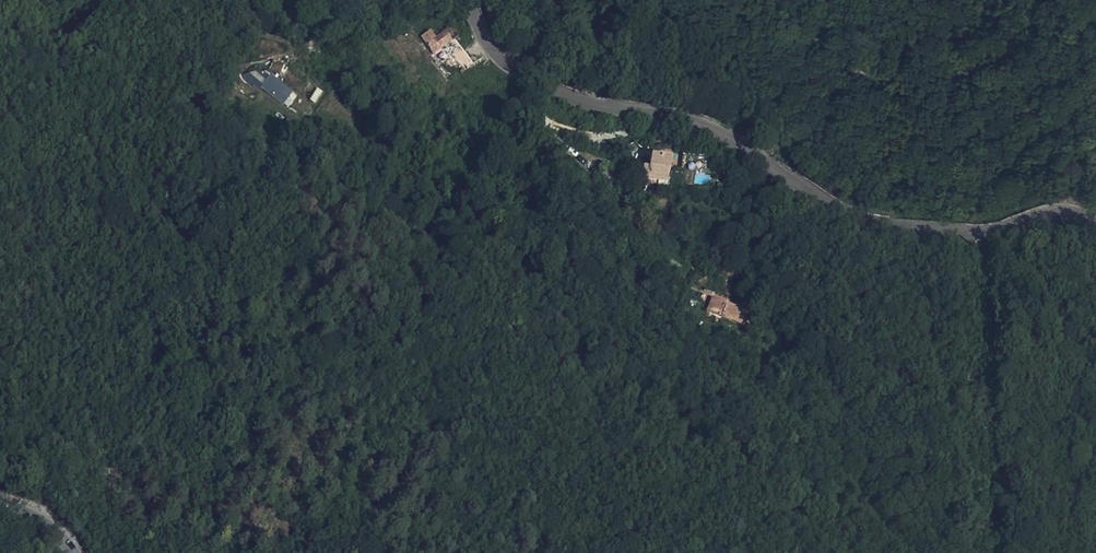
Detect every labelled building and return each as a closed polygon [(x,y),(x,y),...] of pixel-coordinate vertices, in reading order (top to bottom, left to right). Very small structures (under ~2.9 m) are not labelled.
[(432,28),(423,33),(433,52),(453,42),(447,29),(436,35),(432,28)] [(260,87),(278,102),(283,95),(279,92),(281,88),(273,82),(270,85),(265,80),(260,87)] [(648,176),(669,178),(672,159),(650,156),(648,176)] [(332,241),(335,236),(329,232),(326,238),(332,241)] [(668,266),(666,270),(680,277),(684,268),(666,259),(664,264),(668,266)] [(714,299),(710,310),(742,322),(744,314),(740,313),(742,309),(714,299)]
